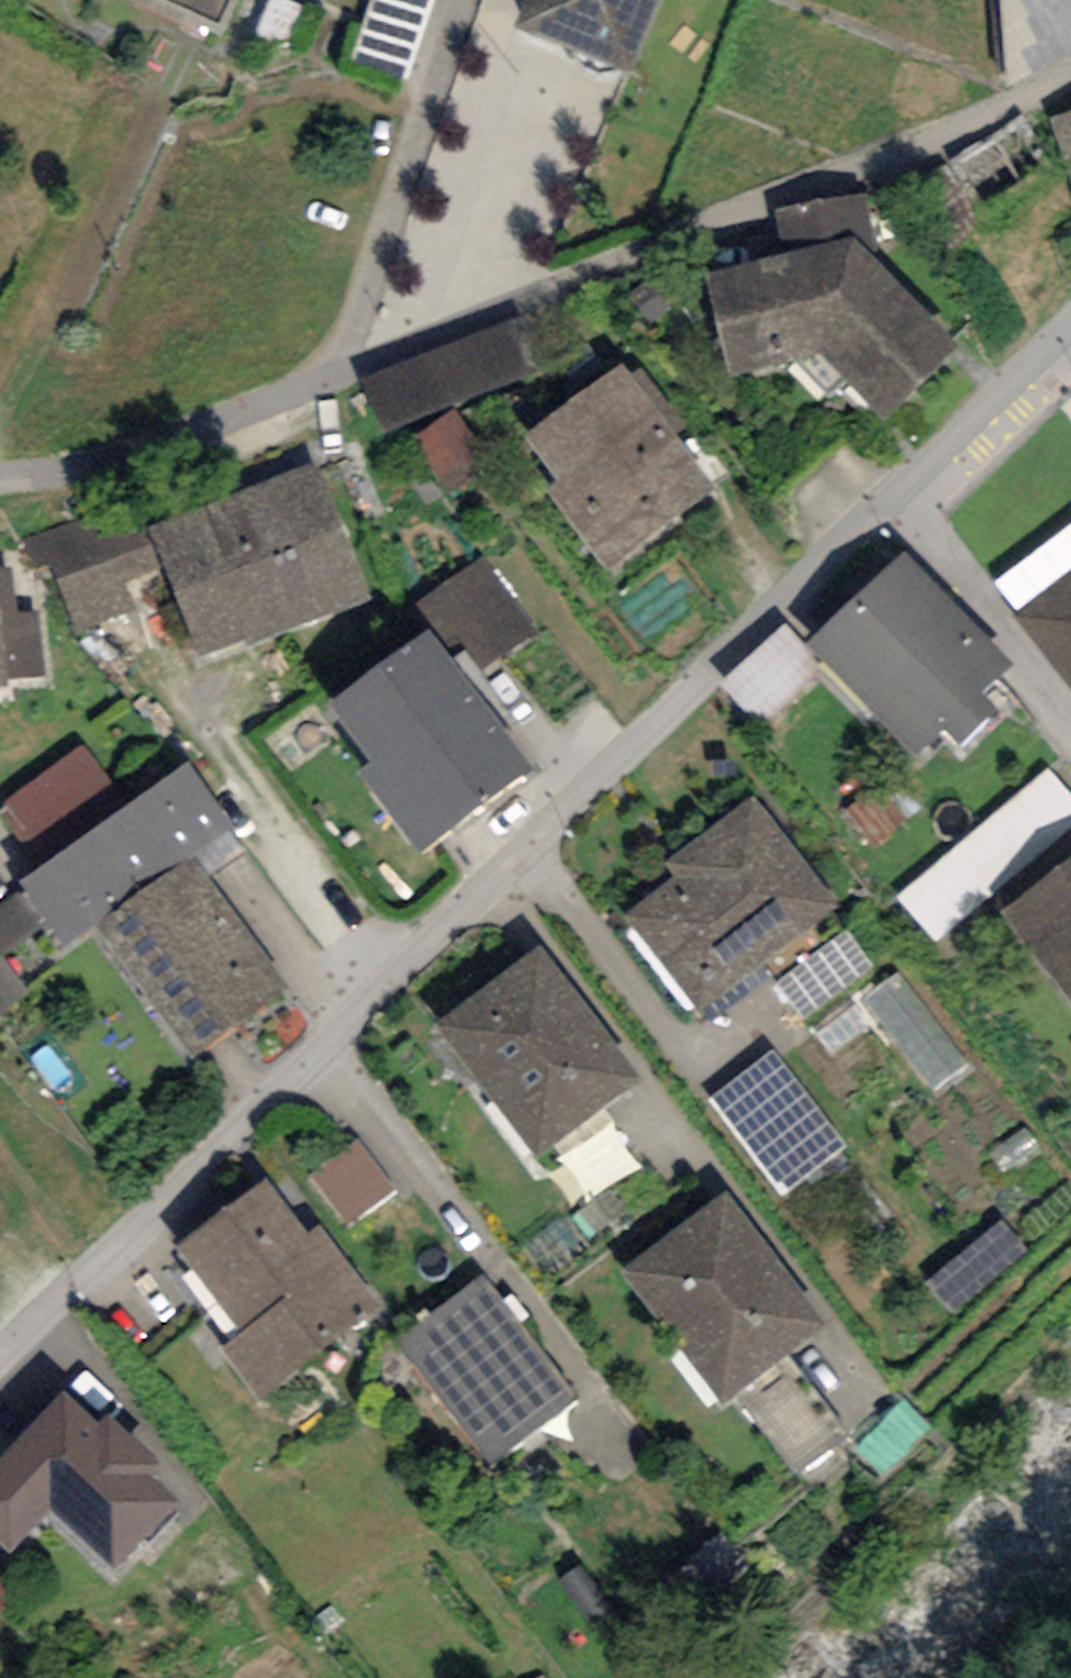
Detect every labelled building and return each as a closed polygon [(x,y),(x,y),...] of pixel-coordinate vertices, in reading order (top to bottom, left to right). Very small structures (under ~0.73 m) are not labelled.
[(215,31),(229,0),(147,0),(215,31)] [(516,44),(624,83),(655,0),(532,0),(516,44)] [(1006,87),(1070,58),(1070,0),(999,0),(1006,87)] [(1051,115),(1070,181),(1070,109),(1051,115)] [(1021,117),(948,166),(980,213),(1053,164),(1021,117)] [(782,255),(704,274),(731,377),(819,350),(885,422),(958,348),(876,256),(867,195),(773,211),(782,255)] [(516,319),(361,379),(382,434),(538,373),(516,319)] [(623,363),(525,437),(558,480),(547,489),(608,570),(717,488),(676,434),(686,427),(641,367),(631,374),(623,363)] [(453,411),(418,434),(450,493),(488,457),(453,411)] [(370,599),(317,462),(149,526),(199,656),(246,638),(249,645),(370,599)] [(51,563),(78,632),(135,609),(124,582),(159,568),(131,496),(24,538),(36,569),(51,563)] [(1011,664),(904,551),(807,643),(914,756),(943,728),(961,747),(1000,710),(982,691),(1011,664)] [(484,556),(419,603),(456,655),(466,648),(483,671),(538,631),(484,556)] [(7,688),(6,680),(46,675),(39,611),(18,613),(13,567),(0,568),(0,688),(7,688)] [(1015,615),(1070,687),(1070,571),(1015,615)] [(533,768),(427,629),(327,704),(371,763),(359,772),(420,853),(533,768)] [(0,806),(0,808),(38,867),(128,806),(83,744),(0,806)] [(234,830),(188,764),(128,806),(38,867),(15,883),(21,891),(45,925),(61,949),(96,925),(195,857),(234,830)] [(1048,768),(898,896),(938,942),(1070,829),(1070,796),(1048,768)] [(838,905),(753,795),(664,864),(675,878),(624,917),(697,1012),(838,905)] [(194,1058),(290,987),(195,857),(96,925),(194,1058)] [(1000,911),(1070,1006),(1070,858),(1000,911)] [(21,891),(0,906),(0,1012),(29,991),(3,955),(45,925),(21,891)] [(874,967),(847,928),(777,982),(803,1021),(874,967)] [(641,1078),(538,945),(434,1025),(537,1158),(641,1078)] [(969,1065),(898,972),(864,997),(935,1091),(969,1065)] [(784,1194),(846,1147),(771,1050),(709,1097),(784,1194)] [(395,1190),(357,1139),(310,1173),(348,1224),(395,1190)] [(309,1235),(267,1179),(177,1244),(241,1332),(220,1347),(261,1402),(384,1312),(321,1226),(309,1235)] [(826,1327),(724,1193),(621,1271),(723,1405),(826,1327)] [(1026,1257),(998,1223),(928,1281),(956,1315),(1026,1257)] [(576,1399),(482,1273),(396,1337),(490,1463),(576,1399)] [(61,1391),(0,1458),(0,1539),(13,1551),(53,1509),(116,1567),(144,1536),(149,1541),(181,1506),(148,1476),(160,1462),(107,1414),(98,1424),(61,1391)] [(754,1573),(720,1531),(666,1575),(700,1617),(754,1573)]
